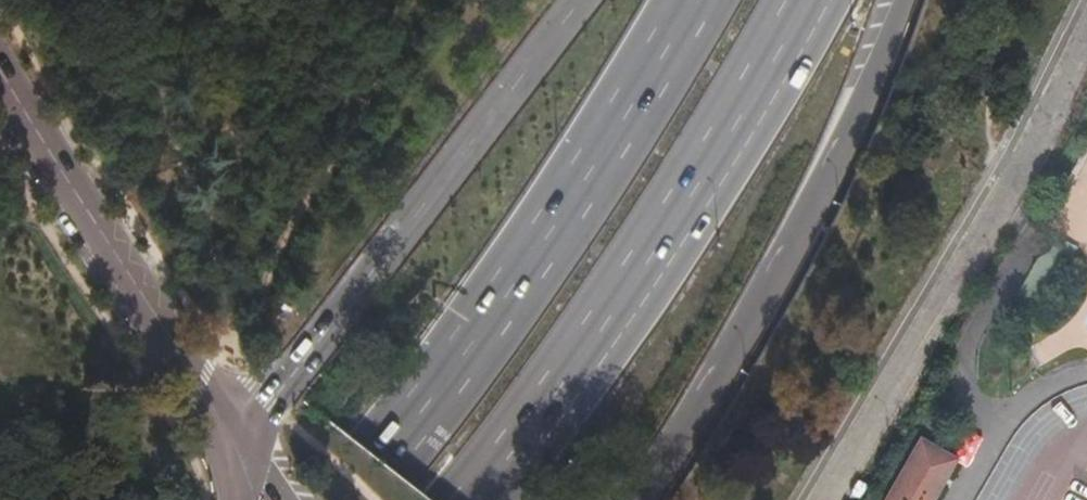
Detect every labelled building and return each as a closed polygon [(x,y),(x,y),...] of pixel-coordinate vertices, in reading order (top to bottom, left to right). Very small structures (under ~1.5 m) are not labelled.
[(951,462),(920,444),(888,499),(929,499),(951,462)]
